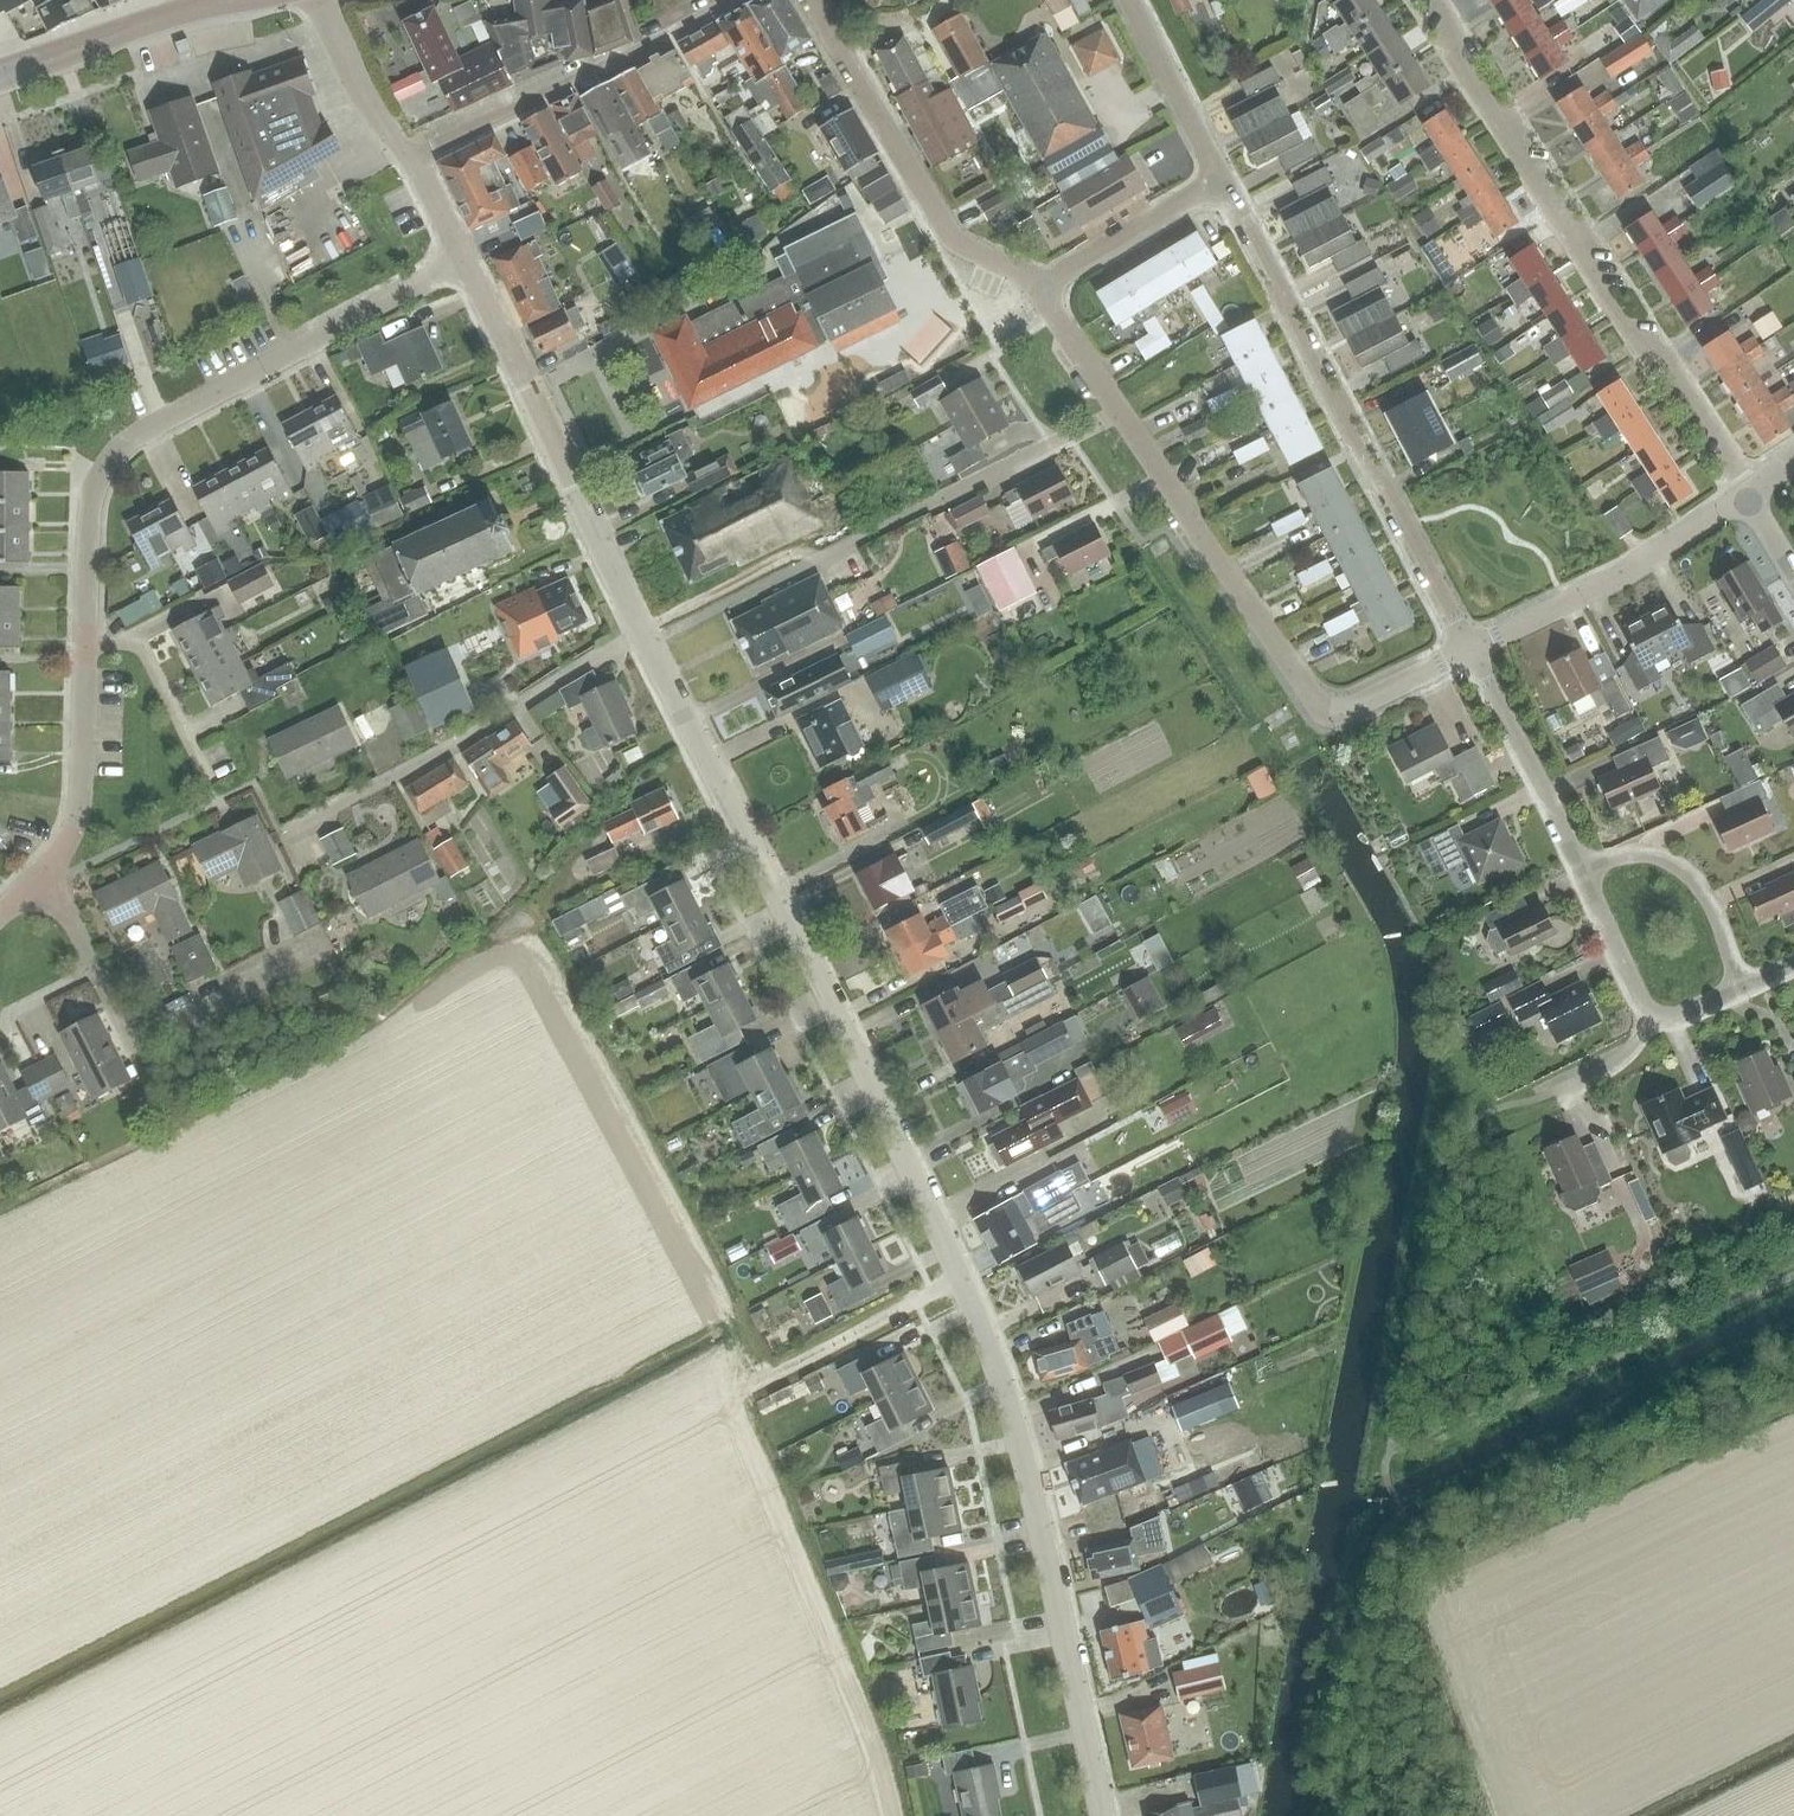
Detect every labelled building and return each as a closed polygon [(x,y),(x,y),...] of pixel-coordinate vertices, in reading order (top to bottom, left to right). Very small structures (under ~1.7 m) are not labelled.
[(5,11),(8,15),(34,4),(49,32),(96,10),(90,0),(0,0),(0,13),(5,11)] [(125,0),(96,0),(102,9),(125,0)] [(470,0),(453,8),(462,28),(479,20),(470,0)] [(550,5),(550,0),(515,0),(517,19),(487,23),(514,83),(559,65),(569,60),(593,55),(631,41),(618,0),(607,0),(585,6),(584,0),(581,0),(550,5)] [(811,39),(787,0),(755,0),(747,4),(781,57),(811,39)] [(1071,27),(1080,22),(1068,0),(1056,0),(1071,27)] [(1077,14),(1090,8),(1086,0),(1070,0),(1077,14)] [(1176,15),(1191,9),(1188,0),(1170,0),(1176,15)] [(1220,0),(1210,4),(1216,18),(1226,14),(1220,0)] [(1380,11),(1373,0),(1340,0),(1333,5),(1345,23),(1338,28),(1336,25),(1322,34),(1328,44),(1380,11)] [(1494,6),(1510,31),(1535,14),(1526,0),(1503,0),(1494,6)] [(1557,3),(1564,15),(1586,1),(1586,0),(1561,0),(1557,3)] [(1666,0),(1620,0),(1637,22),(1666,0)] [(1775,10),(1767,0),(1764,0),(1741,18),(1750,30),(1775,10)] [(1779,10),(1791,0),(1771,0),(1779,10)] [(747,5),(718,22),(744,64),(753,78),(745,83),(765,113),(778,104),(788,119),(804,109),(794,92),(798,89),(790,75),(791,75),(785,66),(780,58),(747,5)] [(514,83),(494,41),(459,58),(434,7),(404,22),(433,83),(438,81),(453,111),(514,83)] [(1630,19),(1621,7),(1610,16),(1618,27),(1630,19)] [(1366,55),(1396,36),(1380,11),(1328,44),(1335,54),(1349,45),(1347,42),(1354,37),(1366,55)] [(946,54),(973,37),(961,15),(933,31),(946,54)] [(1526,56),(1568,29),(1562,21),(1546,31),(1537,16),(1511,33),(1526,56)] [(1615,29),(1625,42),(1639,31),(1630,19),(1618,27),(1615,29)] [(715,22),(677,43),(677,44),(690,66),(693,64),(697,71),(701,79),(712,72),(714,63),(717,61),(713,54),(728,45),(716,23),(715,22)] [(1698,23),(1662,45),(1672,62),(1708,40),(1698,23)] [(1092,79),(1125,61),(1107,28),(1074,45),(1092,79)] [(1557,47),(1573,37),(1568,29),(1526,56),(1541,79),(1566,62),(1557,47)] [(1062,192),(1117,160),(1045,33),(990,64),(1062,192)] [(1652,52),(1640,33),(1599,59),(1611,78),(1652,52)] [(933,167),(977,141),(947,88),(933,97),(913,62),(917,60),(903,35),(875,50),(899,95),(895,97),(933,167)] [(1361,94),(1413,61),(1396,36),(1366,55),(1378,73),(1371,78),(1369,75),(1354,85),(1361,94)] [(969,82),(992,69),(973,37),(946,54),(959,76),(951,81),(959,94),(972,86),(969,82)] [(695,82),(674,46),(636,66),(657,104),(695,82)] [(1316,52),(1322,61),(1331,55),(1325,46),(1316,52)] [(1292,54),(1300,70),(1309,65),(1300,49),(1292,54)] [(254,199),(340,150),(325,123),(320,125),(310,95),(315,94),(302,57),(251,75),(250,71),(214,84),(254,199)] [(1399,106),(1429,86),(1413,61),(1361,94),(1343,105),(1365,139),(1384,126),(1372,108),(1385,100),(1380,92),(1387,87),(1399,106)] [(1241,138),(1289,114),(1274,86),(1282,83),(1273,65),(1239,83),(1247,99),(1226,109),(1241,138)] [(663,115),(657,104),(636,66),(610,80),(635,128),(653,118),(654,129),(656,134),(672,126),(665,114),(663,115)] [(1684,89),(1671,67),(1657,76),(1671,98),(1684,89)] [(1730,87),(1726,69),(1709,72),(1713,91),(1730,87)] [(1342,87),(1335,76),(1321,84),(1326,92),(1328,95),(1342,87)] [(398,102),(414,94),(407,78),(390,85),(398,102)] [(650,156),(635,128),(610,80),(582,96),(623,171),(650,156)] [(1571,126),(1613,100),(1608,92),(1591,102),(1582,87),(1556,103),(1571,126)] [(1319,114),(1334,105),(1328,95),(1326,92),(1311,101),(1319,114)] [(1668,103),(1682,125),(1699,115),(1685,92),(1668,103)] [(597,156),(588,139),(597,134),(576,95),(551,106),(582,164),(597,156)] [(192,97),(150,111),(160,141),(129,152),(139,181),(170,170),(176,187),(218,172),(192,97)] [(1571,126),(1586,149),(1611,133),(1602,118),(1618,108),(1613,100),(1571,126)] [(548,108),(522,122),(556,186),(582,172),(548,108)] [(762,138),(763,137),(744,108),(727,119),(734,131),(732,132),(770,191),(773,189),(785,207),(800,197),(762,138)] [(870,202),(896,186),(881,162),(877,164),(872,156),(878,153),(852,108),(819,127),(846,172),(852,168),(857,176),(856,177),(870,202)] [(1424,162),(1462,137),(1445,110),(1422,124),(1434,143),(1418,153),(1424,162)] [(1285,172),(1319,154),(1310,137),(1303,141),(1289,114),(1241,138),(1256,167),(1277,157),(1285,172)] [(476,170),(493,162),(505,156),(495,134),(438,162),(459,207),(487,194),(476,170)] [(1389,150),(1380,136),(1358,150),(1367,164),(1389,150)] [(1458,179),(1480,164),(1462,137),(1424,162),(1430,171),(1446,160),(1458,179)] [(1603,176),(1644,150),(1639,142),(1623,152),(1614,137),(1588,153),(1603,176)] [(527,191),(548,179),(529,146),(508,158),(527,191)] [(61,158),(81,215),(91,212),(83,187),(100,181),(88,148),(61,158)] [(974,155),(991,186),(1001,180),(984,149),(974,155)] [(1633,168),(1649,158),(1644,150),(1603,176),(1617,199),(1643,183),(1633,168)] [(1080,225),(1145,187),(1126,155),(1117,160),(1062,192),(1061,193),(1080,225)] [(71,219),(81,215),(61,158),(34,167),(45,200),(63,194),(71,219)] [(459,207),(470,229),(519,205),(509,184),(504,186),(493,162),(476,170),(487,194),(459,207)] [(1736,182),(1722,162),(1683,188),(1697,209),(1736,182)] [(1388,171),(1395,181),(1407,174),(1400,164),(1388,171)] [(1294,239),(1341,214),(1327,187),(1334,183),(1325,166),(1291,184),(1299,199),(1279,210),(1294,239)] [(1462,221),(1500,196),(1483,169),(1460,183),(1472,202),(1456,212),(1462,221)] [(1418,187),(1409,173),(1407,174),(1395,181),(1387,186),(1396,201),(1418,187)] [(115,177),(103,181),(107,193),(119,189),(115,177)] [(1380,181),(1365,177),(1361,193),(1376,197),(1380,181)] [(0,179),(0,223),(11,219),(20,243),(38,236),(27,207),(15,211),(3,178),(0,179)] [(705,185),(713,199),(725,192),(718,178),(705,185)] [(621,204),(606,179),(591,187),(606,213),(621,204)] [(810,203),(821,197),(813,184),(803,191),(810,203)] [(237,218),(227,187),(203,195),(213,227),(237,218)] [(885,225),(910,211),(897,189),(872,203),(885,225)] [(979,206),(987,221),(1018,204),(1010,189),(979,206)] [(845,195),(836,199),(842,212),(851,208),(845,195)] [(1496,237),(1518,223),(1500,196),(1462,221),(1468,229),(1484,219),(1496,237)] [(48,206),(34,211),(42,233),(56,228),(48,206)] [(710,207),(689,218),(697,232),(718,221),(710,207)] [(1427,239),(1442,228),(1428,207),(1412,217),(1427,239)] [(1779,236),(1793,225),(1793,222),(1784,207),(1767,219),(1779,236)] [(1640,252),(1682,225),(1677,217),(1661,227),(1651,212),(1625,229),(1640,252)] [(768,232),(757,213),(737,224),(747,243),(768,232)] [(1294,239),(1309,268),(1329,257),(1337,273),(1371,255),(1362,238),(1355,242),(1341,214),(1294,239)] [(1032,217),(1019,225),(1026,237),(1039,230),(1032,217)] [(522,221),(512,225),(520,243),(529,238),(522,221)] [(1671,243),(1687,233),(1682,225),(1640,252),(1655,275),(1681,258),(1671,243)] [(1392,242),(1387,231),(1371,239),(1376,250),(1392,242)] [(1172,249),(1190,279),(1215,264),(1196,234),(1172,249)] [(837,352),(901,320),(895,309),(895,308),(874,265),(868,268),(852,237),(793,267),(796,272),(690,324),(687,317),(653,334),(690,410),(818,347),(816,344),(829,338),(830,341),(831,340),(837,352)] [(764,250),(758,239),(740,249),(746,260),(764,250)] [(1445,286),(1458,278),(1433,240),(1421,248),(1445,286)] [(562,308),(534,248),(531,243),(521,247),(520,247),(494,259),(525,325),(562,308)] [(741,262),(747,278),(793,261),(787,245),(741,262)] [(1532,245),(1510,259),(1522,278),(1506,288),(1511,297),(1550,272),(1532,245)] [(42,247),(24,253),(28,265),(46,258),(42,247)] [(1166,294),(1190,279),(1172,249),(1148,264),(1166,294)] [(114,266),(127,305),(152,297),(139,258),(114,266)] [(1673,302),(1714,275),(1709,267),(1693,277),(1683,262),(1658,279),(1673,302)] [(607,273),(616,287),(630,279),(621,264),(607,273)] [(1153,301),(1166,294),(1148,264),(1124,279),(1149,320),(1142,324),(1150,336),(1162,329),(1154,316),(1160,312),(1153,301)] [(1347,340),(1394,315),(1380,288),(1387,284),(1378,267),(1344,285),(1352,300),(1331,311),(1347,340)] [(1545,314),(1567,299),(1550,272),(1511,297),(1517,305),(1533,295),(1545,314)] [(1714,275),(1673,302),(1688,325),(1713,308),(1703,293),(1719,283),(1714,275)] [(678,276),(653,290),(662,305),(687,291),(678,276)] [(1142,324),(1149,320),(1124,279),(1099,294),(1117,323),(1131,315),(1138,327),(1142,324)] [(1190,293),(1199,307),(1212,299),(1203,285),(1190,293)] [(251,288),(240,294),(246,307),(258,302),(251,288)] [(1220,313),(1212,299),(1199,307),(1207,321),(1220,313)] [(1427,310),(1434,324),(1449,316),(1442,302),(1427,310)] [(1549,355),(1587,331),(1570,304),(1548,318),(1560,336),(1544,347),(1549,355)] [(1512,306),(1502,312),(1506,319),(1516,312),(1512,306)] [(530,328),(542,352),(557,345),(558,347),(578,337),(574,330),(584,325),(576,307),(566,313),(565,310),(530,328)] [(1752,324),(1763,341),(1783,328),(1772,311),(1752,324)] [(1220,313),(1207,321),(1216,336),(1229,328),(1220,313)] [(1347,340),(1362,369),(1382,358),(1390,373),(1424,356),(1415,339),(1408,342),(1394,315),(1347,340)] [(615,316),(598,325),(604,337),(621,328),(615,316)] [(1487,345),(1500,336),(1489,320),(1476,329),(1487,345)] [(1237,364),(1268,347),(1255,322),(1224,338),(1237,364)] [(407,384),(441,368),(423,328),(384,345),(379,334),(358,344),(372,375),(398,363),(407,384)] [(1150,336),(1136,345),(1145,360),(1171,344),(1162,329),(1150,336)] [(1583,372),(1605,358),(1587,331),(1549,355),(1555,364),(1571,354),(1582,371),(1583,372)] [(1718,372),(1759,345),(1754,337),(1738,347),(1728,332),(1703,349),(1718,372)] [(84,347),(94,376),(114,369),(131,363),(120,334),(103,340),(84,347)] [(1483,363),(1472,344),(1439,362),(1449,381),(1483,363)] [(1492,354),(1499,365),(1515,354),(1508,344),(1492,354)] [(1748,363),(1764,353),(1759,345),(1718,372),(1733,395),(1758,378),(1748,363)] [(1250,389),(1281,372),(1268,347),(1237,364),(1250,389)] [(895,375),(880,382),(886,393),(910,381),(905,370),(901,372),(895,375)] [(1548,409),(1573,393),(1589,383),(1583,372),(1582,371),(1566,382),(1564,379),(1539,395),(1548,409)] [(1263,414),(1294,397),(1281,372),(1250,389),(1263,414)] [(918,407),(947,390),(939,376),(910,393),(918,407)] [(954,425),(994,402),(981,378),(940,401),(954,425)] [(1589,437),(1599,431),(1637,407),(1619,380),(1597,394),(1609,412),(1593,422),(1583,428),(1589,437)] [(1750,422),(1791,395),(1786,387),(1770,397),(1761,382),(1735,399),(1750,422)] [(1221,394),(1228,407),(1243,399),(1236,386),(1221,394)] [(1213,414),(1228,407),(1221,394),(1206,402),(1213,414)] [(1386,415),(1399,440),(1439,419),(1426,394),(1418,398),(1418,400),(1396,411),(1395,410),(1386,415)] [(1793,405),(1793,399),(1791,395),(1750,422),(1765,445),(1790,428),(1781,413),(1793,405)] [(350,448),(361,443),(336,396),(313,408),(334,449),(335,448),(348,471),(358,465),(350,448)] [(1307,422),(1294,397),(1263,414),(1271,428),(1261,433),(1263,437),(1266,444),(1276,438),(1307,422)] [(1547,432),(1576,413),(1567,399),(1538,418),(1547,432)] [(977,443),(1008,425),(994,402),(954,425),(967,448),(948,458),(957,474),(986,457),(977,443)] [(445,456),(470,445),(452,403),(424,415),(422,411),(400,420),(407,436),(409,435),(426,470),(447,460),(445,456)] [(1637,407),(1599,431),(1604,440),(1620,430),(1632,448),(1654,434),(1637,407)] [(315,459),(334,449),(313,408),(282,424),(307,471),(318,465),(315,459)] [(687,421),(693,432),(703,427),(697,415),(687,421)] [(1210,433),(1202,418),(1181,429),(1189,443),(1210,433)] [(1411,462),(1412,464),(1421,459),(1420,458),(1443,446),(1444,447),(1452,443),(1439,419),(1399,440),(1411,462)] [(1290,464),(1321,448),(1307,422),(1276,438),(1290,464)] [(370,431),(377,443),(389,437),(382,424),(370,431)] [(643,473),(638,475),(640,479),(640,482),(644,491),(647,492),(648,495),(686,478),(686,477),(679,461),(694,454),(682,430),(666,438),(668,442),(642,454),(646,464),(640,467),(643,473)] [(1263,437),(1247,445),(1254,457),(1269,450),(1266,444),(1263,437)] [(1474,450),(1467,437),(1457,443),(1464,455),(1474,450)] [(1636,490),(1675,465),(1657,438),(1635,453),(1647,471),(1631,481),(1636,490)] [(1247,445),(1232,452),(1239,465),(1254,457),(1247,445)] [(281,501),(293,494),(269,447),(246,460),(267,500),(268,500),(278,494),(281,501)] [(797,474),(788,455),(687,505),(689,508),(661,522),(677,554),(688,548),(690,552),(695,550),(693,546),(718,533),(725,547),(771,524),(763,507),(773,502),(767,490),(797,474)] [(705,468),(686,477),(686,478),(694,494),(711,485),(737,473),(729,456),(705,467),(705,468)] [(268,500),(267,500),(246,460),(215,476),(237,517),(256,506),(259,512),(271,506),(268,500)] [(1670,507),(1692,493),(1675,465),(1636,490),(1642,499),(1658,488),(1670,507)] [(1075,504),(1057,467),(1017,487),(1004,494),(1010,505),(1023,498),(1032,517),(1071,497),(1075,504)] [(1314,511),(1345,495),(1332,469),(1300,486),(1314,511)] [(28,472),(0,472),(0,503),(28,502),(28,472)] [(688,548),(677,554),(691,583),(735,561),(738,566),(822,524),(797,474),(767,490),(773,502),(763,507),(771,524),(725,547),(718,533),(693,546),(695,550),(690,552),(688,548)] [(225,522),(237,517),(215,476),(192,488),(217,535),(229,529),(225,522)] [(433,502),(425,485),(398,497),(406,514),(433,502)] [(404,515),(392,489),(365,502),(377,528),(404,515)] [(990,513),(981,494),(950,510),(960,529),(990,513)] [(1327,536),(1358,520),(1345,495),(1314,511),(1327,536)] [(185,552),(196,546),(172,499),(149,511),(170,552),(181,546),(185,552)] [(372,529),(357,500),(321,519),(336,548),(372,529)] [(391,546),(344,568),(376,638),(428,615),(419,595),(514,552),(507,536),(509,531),(503,516),(497,513),(491,500),(404,540),(396,521),(382,528),(391,546)] [(28,502),(0,503),(0,532),(28,532),(28,502)] [(328,535),(313,504),(294,514),(310,545),(328,535)] [(1632,529),(1616,505),(1603,514),(1619,538),(1632,529)] [(1301,509),(1286,517),(1292,530),(1307,522),(1301,509)] [(159,557),(170,552),(149,511),(126,523),(151,570),(163,564),(159,557)] [(1277,537),(1292,530),(1286,517),(1271,525),(1277,537)] [(1340,561),(1371,545),(1358,520),(1327,536),(1340,561)] [(1111,561),(1112,561),(1093,524),(1053,544),(1054,544),(1041,550),(1047,562),(1059,555),(1069,574),(1108,554),(1111,561)] [(28,532),(0,532),(0,563),(29,563),(28,532)] [(949,579),(974,567),(961,541),(937,553),(949,579)] [(1353,586),(1384,570),(1371,545),(1340,561),(1353,586)] [(1000,612),(1034,594),(1011,550),(977,567),(1000,612)] [(236,555),(223,562),(230,575),(243,568),(236,555)] [(195,570),(205,589),(227,578),(218,559),(195,570)] [(1312,567),(1318,579),(1333,572),(1327,559),(1312,567)] [(262,563),(227,581),(239,604),(274,586),(262,563)] [(1716,581),(1740,621),(1752,614),(1762,631),(1781,620),(1770,602),(1768,603),(1744,563),(1716,581)] [(1303,586),(1318,579),(1312,567),(1296,574),(1303,586)] [(1355,616),(1397,594),(1384,570),(1353,586),(1361,601),(1350,606),(1352,610),(1355,616)] [(789,654),(844,627),(818,573),(762,601),(764,605),(731,621),(753,667),(787,650),(789,654)] [(172,584),(179,598),(190,591),(183,578),(172,584)] [(557,635),(588,621),(568,578),(538,592),(536,587),(495,606),(519,657),(559,639),(557,635)] [(19,587),(0,587),(0,614),(19,614),(19,587)] [(154,590),(140,597),(149,615),(164,608),(154,590)] [(346,604),(340,591),(322,600),(328,613),(346,604)] [(896,594),(875,603),(880,616),(901,607),(896,594)] [(1371,621),(1379,636),(1410,620),(1397,594),(1355,616),(1352,610),(1339,617),(1345,630),(1330,637),(1334,645),(1355,635),(1352,630),(1371,621)] [(1715,650),(1701,624),(1684,632),(1669,603),(1645,616),(1666,657),(1680,649),(1688,664),(1715,650)] [(225,631),(224,631),(219,620),(225,617),(219,605),(172,630),(184,653),(225,631)] [(19,648),(19,614),(0,614),(0,648),(19,648)] [(1666,657),(1645,616),(1621,628),(1636,658),(1623,665),(1637,691),(1661,679),(1653,664),(1666,657)] [(892,631),(885,617),(845,637),(852,651),(892,631)] [(1339,617),(1324,625),(1330,637),(1345,630),(1339,617)] [(200,683),(241,662),(230,643),(237,639),(230,628),(224,631),(225,631),(184,653),(200,683)] [(1786,666),(1773,644),(1744,661),(1757,684),(1786,666)] [(450,648),(406,668),(433,728),(477,707),(450,648)] [(1580,650),(1552,664),(1572,702),(1589,693),(1597,708),(1606,703),(1614,719),(1631,710),(1613,677),(1598,684),(1580,650)] [(933,686),(916,651),(865,677),(882,712),(933,686)] [(777,718),(829,693),(851,682),(838,655),(764,690),(777,718)] [(291,665),(259,682),(253,670),(246,673),(241,662),(200,683),(212,706),(240,691),(250,711),(280,695),(277,689),(297,678),(291,665)] [(584,703),(594,726),(585,730),(583,734),(590,748),(594,749),(603,745),(604,746),(636,732),(628,715),(630,714),(625,703),(626,702),(616,681),(601,687),(593,670),(559,690),(559,689),(532,707),(541,721),(566,704),(569,710),(584,703)] [(9,702),(9,671),(0,671),(0,702),(9,702)] [(1783,719),(1792,735),(1793,734),(1793,695),(1787,700),(1777,683),(1741,705),(1758,734),(1783,719)] [(863,746),(851,721),(852,720),(841,698),(797,720),(821,767),(845,755),(852,757),(860,753),(862,747),(863,746)] [(404,741),(425,731),(410,699),(389,709),(404,741)] [(0,702),(0,732),(9,732),(9,702),(0,702)] [(286,776),(355,743),(338,708),(270,741),(286,776)] [(1645,730),(1637,716),(1614,728),(1622,742),(1645,730)] [(1708,738),(1698,717),(1664,732),(1670,744),(1685,750),(1708,738)] [(532,745),(514,720),(487,738),(485,736),(460,754),(489,798),(511,784),(500,768),(532,745)] [(1494,786),(1495,785),(1475,746),(1452,758),(1435,725),(1390,748),(1407,782),(1408,781),(1408,780),(1436,766),(1444,781),(1443,782),(1443,783),(1458,775),(1458,774),(1462,772),(1474,795),(1494,785),(1494,786)] [(0,732),(0,762),(9,762),(9,732),(0,732)] [(1651,768),(1670,760),(1659,736),(1633,748),(1639,761),(1599,779),(1612,810),(1659,788),(1651,768)] [(1578,743),(1564,750),(1571,763),(1585,756),(1578,743)] [(628,764),(643,757),(638,746),(623,753),(628,764)] [(453,759),(404,789),(427,826),(451,812),(443,799),(468,784),(453,759)] [(975,767),(980,777),(995,769),(990,759),(975,767)] [(862,791),(894,775),(887,760),(824,790),(832,805),(825,809),(842,841),(865,829),(855,808),(869,795),(862,791)] [(565,764),(545,778),(549,783),(563,803),(552,811),(550,812),(560,827),(580,814),(593,805),(565,764)] [(1251,776),(1260,801),(1280,794),(1271,769),(1251,776)] [(1760,801),(1767,798),(1759,780),(1720,798),(1728,815),(1715,821),(1728,849),(1773,829),(1760,801)] [(645,833),(678,817),(665,788),(631,804),(634,810),(603,824),(612,842),(642,828),(645,833)] [(978,820),(970,804),(969,804),(920,830),(928,846),(978,820)] [(247,885),(279,869),(254,818),(194,847),(210,880),(238,866),(247,885)] [(1458,824),(1429,839),(1445,871),(1467,860),(1478,883),(1508,868),(1509,871),(1524,863),(1515,844),(1512,846),(1499,820),(1464,837),(1458,824)] [(438,827),(426,833),(452,877),(467,868),(450,840),(447,842),(438,827)] [(334,865),(355,854),(342,830),(321,840),(334,865)] [(367,916),(438,880),(418,842),(348,877),(367,916)] [(593,876),(619,863),(612,848),(586,861),(593,876)] [(899,897),(913,889),(896,856),(882,863),(881,862),(858,874),(876,909),(899,897)] [(1290,867),(1304,891),(1321,881),(1307,857),(1290,867)] [(1084,873),(1094,868),(1089,859),(1079,864),(1084,873)] [(159,864),(96,894),(113,929),(154,910),(169,940),(189,931),(174,900),(176,899),(159,864)] [(1778,912),(1785,927),(1793,923),(1793,872),(1766,885),(1767,888),(1749,896),(1760,920),(1778,912)] [(665,925),(699,907),(685,880),(668,889),(661,876),(619,898),(626,912),(635,907),(640,918),(657,910),(665,925)] [(1005,898),(998,883),(984,890),(991,905),(1005,898)] [(970,914),(970,916),(988,907),(977,885),(939,904),(944,915),(930,923),(930,925),(925,927),(919,914),(887,931),(898,951),(970,914)] [(614,888),(577,908),(585,924),(611,910),(615,918),(626,912),(619,898),(614,888)] [(321,922),(305,892),(277,902),(294,935),(321,922)] [(1026,911),(1019,895),(992,907),(1000,923),(1026,911)] [(1056,901),(1061,912),(1073,906),(1068,895),(1056,901)] [(1555,933),(1541,904),(1529,911),(1522,896),(1483,916),(1490,930),(1489,931),(1487,940),(1491,948),(1500,952),(1508,948),(1511,954),(1555,933)] [(696,944),(713,935),(699,907),(665,925),(673,940),(656,949),(669,973),(702,956),(696,944)] [(1453,909),(1435,917),(1440,928),(1457,919),(1453,909)] [(977,930),(970,916),(970,914),(898,951),(910,975),(949,955),(943,944),(956,938),(955,935),(957,934),(959,939),(977,930)] [(1158,931),(1143,940),(1158,968),(1173,960),(1158,931)] [(171,947),(188,983),(218,969),(201,933),(171,947)] [(1011,997),(1047,979),(1036,959),(988,984),(990,988),(980,993),(975,984),(970,982),(925,1005),(939,1033),(975,1015),(1011,998),(1011,997)] [(708,1009),(742,991),(728,964),(711,973),(704,960),(671,977),(683,1002),(700,994),(708,1009)] [(1522,985),(1514,969),(1480,985),(1489,1002),(1522,985)] [(1148,976),(1136,983),(1152,1013),(1164,1006),(1148,976)] [(634,991),(628,979),(612,987),(618,999),(634,991)] [(670,993),(663,979),(633,994),(640,1008),(670,993)] [(1055,995),(1047,979),(1011,997),(1011,998),(975,1015),(939,1033),(953,1061),(984,1045),(984,1044),(989,1042),(983,1032),(1055,995)] [(1599,1020),(1581,983),(1549,999),(1541,982),(1509,998),(1520,1021),(1542,1011),(1556,1041),(1599,1020)] [(1218,985),(1201,993),(1206,1004),(1223,996),(1218,985)] [(739,1028),(756,1019),(742,991),(708,1009),(716,1024),(689,1038),(702,1062),(746,1040),(739,1028)] [(1488,1009),(1496,1025),(1509,1019),(1501,1003),(1488,1009)] [(1199,1016),(1208,1033),(1224,1025),(1215,1008),(1199,1016)] [(94,1097),(129,1080),(96,1015),(62,1033),(94,1097)] [(988,1061),(992,1068),(959,1085),(974,1115),(1025,1090),(1026,1083),(1023,1076),(1035,1070),(1033,1064),(1085,1038),(1074,1017),(988,1061)] [(751,1093),(786,1076),(772,1048),(754,1057),(748,1044),(706,1066),(724,1102),(749,1089),(751,1093)] [(1764,1050),(1736,1063),(1744,1081),(1739,1083),(1752,1113),(1791,1095),(1782,1076),(1777,1078),(1764,1050)] [(53,1094),(70,1085),(55,1056),(38,1064),(53,1094)] [(53,1094),(38,1064),(22,1072),(28,1085),(14,1092),(0,1064),(0,1130),(24,1118),(29,1127),(47,1117),(39,1101),(53,1094)] [(783,1111),(799,1103),(786,1076),(751,1093),(759,1108),(733,1121),(746,1146),(790,1124),(783,1111)] [(995,1142),(988,1145),(999,1167),(1006,1163),(1007,1166),(1044,1148),(1064,1137),(1058,1124),(1093,1106),(1091,1102),(1079,1077),(1078,1076),(1041,1095),(1042,1097),(1043,1098),(1022,1108),(1027,1119),(992,1137),(995,1142)] [(1698,1131),(1726,1118),(1712,1088),(1684,1101),(1678,1089),(1641,1106),(1662,1153),(1664,1152),(1669,1162),(1675,1166),(1689,1160),(1690,1152),(1686,1142),(1700,1136),(1698,1131)] [(79,1109),(70,1092),(56,1099),(65,1116),(79,1109)] [(1186,1092),(1160,1105),(1170,1125),(1196,1112),(1186,1092)] [(160,1120),(152,1104),(142,1109),(150,1125),(160,1120)] [(794,1177),(829,1160),(815,1132),(797,1141),(791,1129),(757,1146),(770,1171),(787,1162),(794,1177)] [(1763,1183),(1751,1156),(1739,1130),(1723,1137),(1747,1190),(1763,1183)] [(1598,1188),(1612,1181),(1594,1142),(1580,1148),(1574,1136),(1546,1149),(1565,1192),(1560,1195),(1565,1207),(1575,1211),(1596,1202),(1600,1192),(1598,1188)] [(744,1168),(757,1161),(752,1150),(739,1157),(744,1168)] [(826,1196),(843,1187),(829,1160),(794,1177),(802,1192),(776,1206),(789,1231),(833,1208),(826,1196)] [(1010,1199),(974,1219),(986,1240),(1021,1221),(1020,1219),(1032,1213),(1033,1214),(1072,1193),(1060,1172),(1059,1170),(1059,1169),(1042,1179),(1021,1190),(1022,1192),(1010,1199)] [(1183,1186),(1180,1181),(1178,1177),(1163,1184),(1171,1200),(1186,1192),(1183,1186)] [(1637,1178),(1627,1182),(1633,1194),(1643,1190),(1637,1178)] [(1021,1221),(986,1240),(999,1264),(1035,1243),(1032,1237),(1081,1209),(1072,1193),(1033,1214),(1032,1213),(1020,1219),(1021,1221)] [(871,1244),(857,1217),(842,1225),(835,1212),(799,1230),(812,1255),(829,1247),(837,1262),(871,1244)] [(1199,1217),(1206,1232),(1213,1228),(1206,1213),(1199,1217)] [(1146,1246),(1152,1260),(1185,1245),(1178,1231),(1146,1246)] [(794,1234),(769,1246),(778,1262),(802,1250),(794,1234)] [(1122,1243),(1092,1259),(1106,1284),(1149,1261),(1138,1241),(1125,1248),(1122,1243)] [(868,1281),(885,1272),(871,1244),(837,1262),(844,1277),(827,1285),(840,1311),(874,1294),(868,1281)] [(1019,1267),(1033,1295),(1081,1271),(1067,1244),(1019,1267)] [(1194,1278),(1220,1265),(1212,1247),(1185,1260),(1194,1278)] [(1619,1276),(1606,1248),(1568,1265),(1580,1294),(1619,1276)] [(833,1316),(821,1293),(804,1301),(815,1324),(833,1316)] [(1188,1325),(1176,1302),(1143,1318),(1154,1341),(1188,1325)] [(1247,1327),(1238,1309),(1220,1317),(1218,1313),(1181,1330),(1157,1342),(1168,1365),(1191,1354),(1194,1359),(1232,1341),(1230,1336),(1247,1327)] [(1100,1339),(1095,1327),(1089,1314),(1066,1323),(1070,1341),(1033,1352),(1041,1381),(1079,1370),(1108,1357),(1107,1355),(1119,1350),(1112,1334),(1100,1339)] [(876,1402),(918,1380),(904,1352),(876,1366),(870,1353),(837,1369),(850,1395),(869,1386),(876,1402)] [(1080,1434),(1113,1421),(1128,1415),(1122,1397),(1130,1393),(1131,1395),(1162,1383),(1154,1361),(1123,1374),(1123,1375),(1102,1382),(1107,1394),(1095,1399),(1049,1412),(1057,1439),(1079,1433),(1080,1434)] [(824,1387),(818,1374),(803,1381),(809,1394),(824,1387)] [(905,1423),(933,1409),(918,1380),(876,1402),(884,1417),(866,1426),(878,1452),(911,1436),(905,1423)] [(1171,1408),(1181,1432),(1239,1408),(1230,1384),(1171,1408)] [(1128,1440),(1066,1464),(1081,1505),(1130,1487),(1145,1481),(1162,1475),(1156,1459),(1138,1466),(1130,1444),(1128,1440)] [(843,1469),(864,1458),(858,1446),(837,1457),(843,1469)] [(908,1508),(955,1498),(948,1467),(918,1473),(915,1459),(879,1467),(885,1495),(905,1491),(908,1507),(908,1508)] [(1267,1483),(1261,1471),(1232,1485),(1246,1512),(1263,1503),(1256,1489),(1267,1483)] [(930,1536),(961,1529),(955,1498),(908,1508),(908,1507),(888,1511),(892,1529),(898,1557),(933,1550),(930,1536)] [(1099,1547),(1086,1550),(1087,1552),(1091,1551),(1092,1557),(1088,1558),(1093,1579),(1138,1569),(1135,1558),(1159,1552),(1165,1551),(1157,1515),(1129,1527),(1131,1540),(1121,1543),(1121,1542),(1099,1547)] [(884,1563),(881,1549),(825,1561),(828,1575),(884,1563)] [(928,1603),(974,1593),(968,1562),(937,1568),(934,1554),(899,1562),(905,1590),(924,1586),(928,1603)] [(1161,1563),(1127,1578),(1148,1626),(1150,1631),(1184,1616),(1182,1612),(1171,1584),(1162,1564),(1161,1563)] [(849,1583),(847,1573),(832,1576),(835,1592),(845,1590),(849,1583)] [(950,1631),(981,1624),(974,1593),(928,1603),(931,1620),(912,1624),(918,1652),(953,1645),(950,1631)] [(1100,1630),(1112,1680),(1153,1670),(1141,1620),(1100,1630)] [(943,1728),(981,1719),(974,1689),(978,1689),(973,1666),(967,1667),(964,1654),(951,1657),(950,1652),(919,1659),(923,1677),(931,1675),(943,1728)] [(1173,1673),(1180,1700),(1226,1690),(1220,1663),(1173,1673)] [(1120,1715),(1132,1767),(1146,1764),(1148,1768),(1160,1765),(1158,1760),(1172,1757),(1160,1705),(1120,1715)] [(995,1788),(998,1787),(994,1764),(976,1768),(972,1748),(942,1754),(946,1774),(953,1772),(962,1815),(1001,1815),(995,1788)] [(1235,1766),(1194,1776),(1201,1806),(1201,1807),(1238,1799),(1243,1798),(1243,1797),(1259,1793),(1252,1763),(1236,1767),(1235,1766)] [(923,1764),(906,1767),(909,1780),(925,1777),(923,1764)] [(1148,1815),(1192,1815),(1189,1802),(1147,1811),(1148,1815)]
